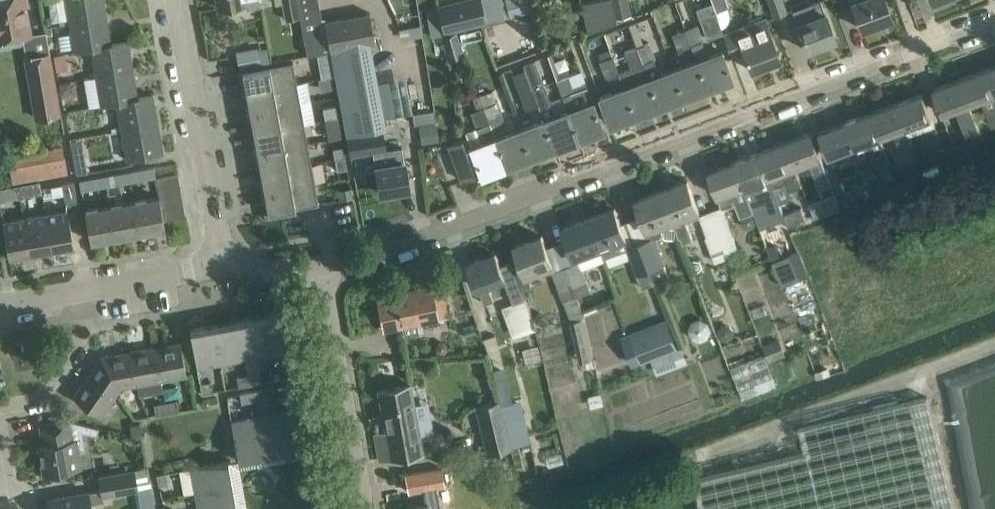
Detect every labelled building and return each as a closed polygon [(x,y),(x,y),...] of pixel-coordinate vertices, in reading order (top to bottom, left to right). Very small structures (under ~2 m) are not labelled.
[(26,10),(24,0),(0,0),(0,39),(30,33),(26,10)] [(70,19),(102,14),(100,2),(104,1),(104,0),(67,0),(69,12),(70,19)] [(300,16),(298,0),(282,0),(285,18),(300,16)] [(487,21),(486,20),(505,15),(501,0),(455,0),(436,5),(444,33),(487,21)] [(510,16),(531,10),(528,0),(505,0),(510,16)] [(581,3),(588,33),(631,15),(628,0),(592,0),(581,3)] [(711,2),(715,12),(728,7),(726,0),(710,0),(711,2)] [(772,17),(786,12),(781,0),(766,0),(772,17)] [(861,28),(892,17),(885,0),(851,0),(861,28)] [(835,39),(828,20),(821,1),(792,11),(799,31),(806,50),(835,39)] [(722,32),(715,12),(711,2),(695,8),(706,38),(722,32)] [(216,10),(203,13),(206,29),(220,26),(216,10)] [(330,50),(356,45),(376,41),(370,12),(345,17),(325,21),(330,50)] [(103,15),(102,14),(70,19),(74,49),(92,46),(107,43),(105,30),(109,29),(106,14),(103,15)] [(780,59),(773,40),(770,33),(770,34),(764,19),(724,34),(732,56),(744,51),(751,69),(780,59)] [(659,104),(637,46),(636,46),(628,24),(608,32),(610,37),(620,33),(633,67),(618,72),(634,113),(659,104)] [(692,45),(697,60),(707,86),(732,77),(731,75),(721,51),(705,57),(699,42),(702,41),(696,24),(685,28),(692,45)] [(692,45),(685,28),(671,33),(677,50),(692,45)] [(442,35),(445,46),(447,59),(465,54),(457,32),(442,35)] [(92,46),(96,75),(129,69),(127,56),(131,55),(128,40),(107,43),(92,46)] [(683,95),(673,69),(658,74),(652,59),(655,58),(649,42),(637,46),(659,104),(683,95)] [(346,134),(372,129),(356,45),(330,50),(346,134)] [(241,63),(262,61),(261,46),(239,48),(241,63)] [(48,52),(26,56),(37,117),(59,113),(48,52)] [(566,67),(561,69),(558,71),(551,52),(546,54),(556,79),(567,110),(568,110),(578,137),(603,127),(602,125),(602,126),(592,101),(584,81),(573,85),(569,74),(566,67)] [(634,113),(618,72),(612,56),(600,60),(608,83),(597,87),(600,96),(609,121),(608,121),(609,123),(634,113)] [(544,119),(554,146),(578,137),(568,110),(567,110),(553,116),(532,60),(523,63),(524,69),(538,105),(544,119)] [(673,69),(683,95),(707,86),(697,60),(673,69)] [(240,79),(242,92),(297,82),(293,61),(239,71),(239,72),(243,71),(244,78),(240,79)] [(333,65),(329,65),(319,67),(321,77),(331,75),(335,74),(333,65)] [(986,69),(994,93),(994,65),(986,69)] [(117,100),(134,97),(132,84),(135,84),(133,68),(129,69),(96,75),(101,103),(117,100)] [(524,69),(512,74),(525,110),(538,105),(524,69)] [(971,104),(981,100),(991,126),(994,124),(994,93),(986,69),(961,78),(971,104)] [(333,88),(331,75),(321,77),(318,77),(321,90),(333,88)] [(968,105),(971,104),(961,78),(934,88),(941,107),(944,114),(955,110),(965,135),(978,130),(968,105)] [(71,80),(60,82),(62,93),(73,91),(71,80)] [(300,102),(297,82),(242,92),(245,105),(249,104),(250,111),(300,102)] [(490,91),(479,95),(505,164),(529,155),(520,128),(506,133),(490,91)] [(898,101),(907,128),(933,119),(923,92),(898,101)] [(153,94),(134,97),(117,100),(123,129),(158,123),(158,122),(154,123),(152,110),(156,109),(153,94)] [(480,173),(505,164),(479,95),(472,98),(476,109),(470,112),(475,127),(481,143),(472,146),(468,136),(448,144),(461,179),(476,174),(475,173),(480,171),(479,172),(480,173)] [(872,111),(882,138),(895,133),(901,147),(911,143),(906,129),(907,128),(898,101),(872,111)] [(247,119),(250,132),(304,122),(300,102),(250,111),(252,118),(247,119)] [(325,118),(338,116),(336,105),(324,107),(325,118)] [(434,109),(412,112),(414,123),(435,120),(434,109)] [(847,121),(857,148),(868,143),(877,168),(889,163),(880,139),(882,138),(872,111),(847,121)] [(529,155),(554,146),(544,119),(520,128),(529,155)] [(830,158),(857,148),(847,121),(820,131),(830,158)] [(258,151),(308,142),(304,122),(250,132),(252,145),(256,144),(258,151)] [(158,123),(123,129),(129,159),(144,156),(163,152),(163,151),(159,151),(157,138),(161,138),(158,123)] [(372,129),(346,134),(350,155),(370,151),(389,147),(385,127),(372,129)] [(786,141),(796,167),(809,162),(818,188),(831,183),(812,132),(786,141)] [(762,150),(775,187),(787,182),(789,190),(801,185),(794,167),(796,167),(786,141),(762,150)] [(966,141),(956,145),(965,165),(974,162),(966,141)] [(255,159),(257,172),(311,162),(308,142),(258,151),(259,158),(255,159)] [(67,173),(62,145),(8,155),(13,183),(67,173)] [(944,149),(952,171),(965,165),(956,145),(944,149)] [(345,156),(343,146),(333,148),(335,158),(345,156)] [(392,162),(375,165),(380,193),(410,188),(405,160),(404,160),(402,146),(390,148),(392,162)] [(943,174),(952,171),(944,149),(935,153),(943,174)] [(736,160),(753,206),(765,202),(770,212),(781,208),(773,187),(775,187),(762,150),(736,160)] [(345,156),(335,158),(338,170),(347,168),(345,156)] [(87,172),(85,160),(74,162),(76,173),(87,172)] [(752,207),(753,206),(736,160),(709,170),(723,208),(735,203),(740,217),(754,212),(752,207)] [(311,162),(257,172),(259,185),(264,184),(265,192),(315,182),(311,162)] [(918,165),(900,172),(906,188),(924,181),(918,165)] [(153,166),(129,171),(131,181),(155,176),(153,166)] [(105,175),(106,185),(131,181),(129,171),(105,175)] [(157,177),(159,188),(179,184),(177,173),(157,177)] [(106,185),(105,175),(79,180),(81,190),(106,185)] [(895,178),(883,183),(885,190),(898,186),(895,178)] [(78,203),(73,180),(62,182),(66,206),(78,203)] [(688,180),(662,190),(679,236),(682,243),(693,239),(686,221),(701,216),(695,199),(688,180)] [(19,184),(21,196),(32,194),(30,182),(19,184)] [(282,210),(319,203),(315,182),(265,192),(266,199),(262,199),(265,217),(283,214),(282,210)] [(867,182),(843,191),(848,204),(872,195),(867,182)] [(160,197),(160,198),(181,195),(179,184),(159,188),(160,197)] [(351,188),(339,190),(340,199),(353,197),(351,188)] [(640,244),(655,283),(668,278),(653,239),(663,235),(664,237),(675,238),(679,236),(662,190),(637,200),(644,218),(651,239),(640,244)] [(826,197),(831,211),(840,207),(835,193),(826,197)] [(160,198),(162,209),(183,205),(181,195),(160,198)] [(164,220),(162,209),(160,198),(160,197),(135,201),(140,231),(165,227),(164,220)] [(115,236),(140,231),(135,201),(110,206),(115,236)] [(817,202),(811,205),(815,216),(826,212),(824,205),(817,202)] [(162,209),(164,220),(185,216),(183,205),(162,209)] [(91,240),(115,236),(110,206),(85,210),(91,240)] [(801,207),(783,214),(788,226),(806,220),(801,207)] [(589,218),(604,258),(627,249),(642,288),(655,283),(640,244),(630,248),(615,208),(589,218)] [(49,214),(55,247),(64,245),(65,250),(75,248),(71,229),(68,211),(49,214)] [(726,255),(727,258),(739,253),(723,211),(711,216),(726,255)] [(27,218),(34,256),(42,254),(41,249),(55,247),(49,214),(27,218)] [(726,255),(711,216),(698,221),(714,263),(727,258),(726,255)] [(22,258),(34,256),(27,218),(3,222),(6,235),(9,255),(21,253),(22,258)] [(577,265),(566,269),(577,296),(589,291),(581,269),(605,260),(604,258),(589,218),(564,227),(571,246),(577,265)] [(513,265),(522,289),(531,286),(527,275),(553,266),(549,254),(542,235),(516,245),(522,262),(513,265)] [(496,253),(469,263),(476,281),(479,288),(485,303),(494,300),(489,285),(504,279),(513,302),(525,297),(522,289),(513,265),(511,262),(501,266),(496,253)] [(789,255),(773,262),(782,286),(799,279),(789,255)] [(552,274),(563,301),(577,296),(566,269),(552,274)] [(448,315),(441,283),(377,298),(384,329),(448,315)] [(584,315),(577,296),(563,301),(570,321),(584,315)] [(539,310),(533,317),(543,327),(550,320),(539,310)] [(286,312),(262,316),(269,353),(293,349),(286,312)] [(238,320),(245,358),(269,353),(262,316),(238,320)] [(585,318),(571,321),(580,361),(593,358),(585,318)] [(630,332),(623,335),(634,364),(642,361),(679,347),(667,318),(630,332)] [(692,321),(689,328),(692,336),(699,339),(706,336),(710,329),(707,322),(699,318),(692,321)] [(214,325),(221,362),(245,358),(238,320),(214,325)] [(197,366),(221,362),(214,325),(190,329),(197,366)] [(722,326),(719,330),(719,335),(723,338),(728,338),(733,335),(733,331),(730,327),(722,326)] [(786,355),(779,339),(762,345),(769,362),(786,355)] [(441,341),(438,344),(438,349),(441,352),(446,351),(449,348),(448,343),(445,340),(441,341)] [(181,341),(154,346),(160,379),(187,374),(181,341)] [(128,351),(134,384),(160,379),(154,346),(128,351)] [(681,348),(651,359),(656,370),(686,359),(681,348)] [(134,384),(128,351),(101,356),(87,376),(115,395),(121,386),(134,384)] [(286,377),(298,375),(296,366),(285,368),(286,377)] [(248,374),(250,384),(261,381),(259,372),(248,374)] [(250,384),(248,374),(237,377),(239,386),(250,384)] [(115,395),(87,376),(73,396),(90,407),(101,415),(115,395)] [(211,381),(200,383),(202,392),(213,390),(211,381)] [(289,393),(301,391),(299,382),(288,384),(289,393)] [(379,459),(391,457),(423,452),(410,383),(399,386),(379,389),(386,431),(375,433),(379,459)] [(262,389),(251,391),(253,400),(264,398),(262,389)] [(253,400),(251,391),(240,393),(242,402),(253,400)] [(925,395),(797,425),(803,450),(693,477),(696,478),(701,508),(953,508),(925,395)] [(474,404),(481,432),(506,426),(500,398),(474,404)] [(176,400),(165,402),(167,412),(178,410),(176,400)] [(520,400),(503,404),(508,422),(524,419),(520,400)] [(155,414),(167,412),(165,402),(154,404),(155,414)] [(304,408),(279,412),(285,450),(310,445),(304,408)] [(285,450),(279,412),(256,416),(262,454),(285,450)] [(238,458),(262,454),(256,416),(231,421),(238,458)] [(99,427),(69,419),(41,424),(43,439),(46,438),(47,444),(39,445),(44,472),(63,469),(75,466),(82,464),(79,451),(86,449),(82,430),(97,434),(99,427)] [(130,424),(132,436),(142,434),(140,422),(130,424)] [(494,452),(487,454),(489,465),(496,463),(494,452)] [(183,492),(195,490),(233,484),(228,460),(179,469),(183,492)] [(136,469),(99,476),(101,489),(54,497),(56,508),(95,508),(94,501),(104,500),(103,495),(138,490),(139,493),(152,490),(148,467),(136,469)] [(436,486),(445,485),(442,467),(406,474),(410,491),(423,489),(426,504),(402,508),(441,508),(436,486)] [(157,473),(159,484),(168,482),(166,471),(157,473)] [(233,484),(195,490),(199,508),(232,508),(237,508),(233,484)]
